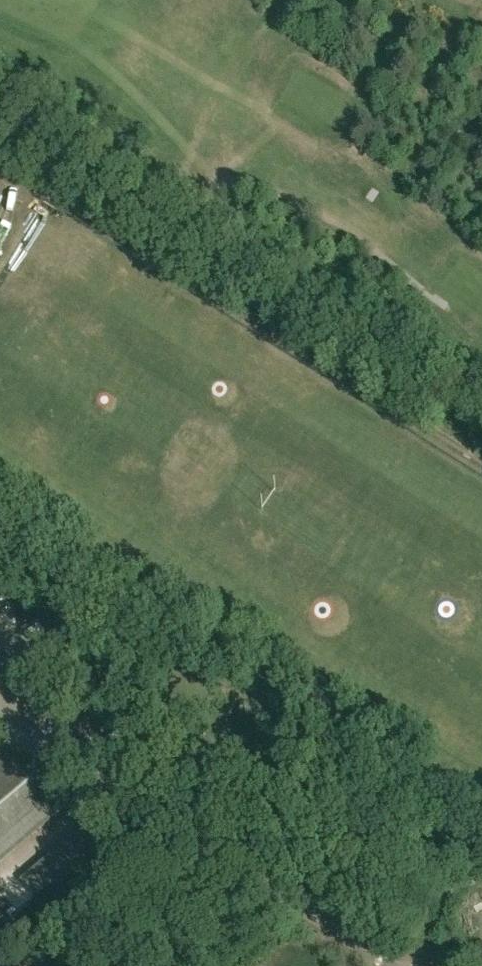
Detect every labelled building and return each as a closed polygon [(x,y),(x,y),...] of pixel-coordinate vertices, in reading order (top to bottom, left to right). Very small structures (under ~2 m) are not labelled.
[(0,755),(0,863),(60,812),(12,757),(6,750),(0,755)] [(38,898),(93,851),(78,833),(23,880),(38,898)] [(481,845),(481,841),(476,837),(472,842),(480,848),(481,845)]
